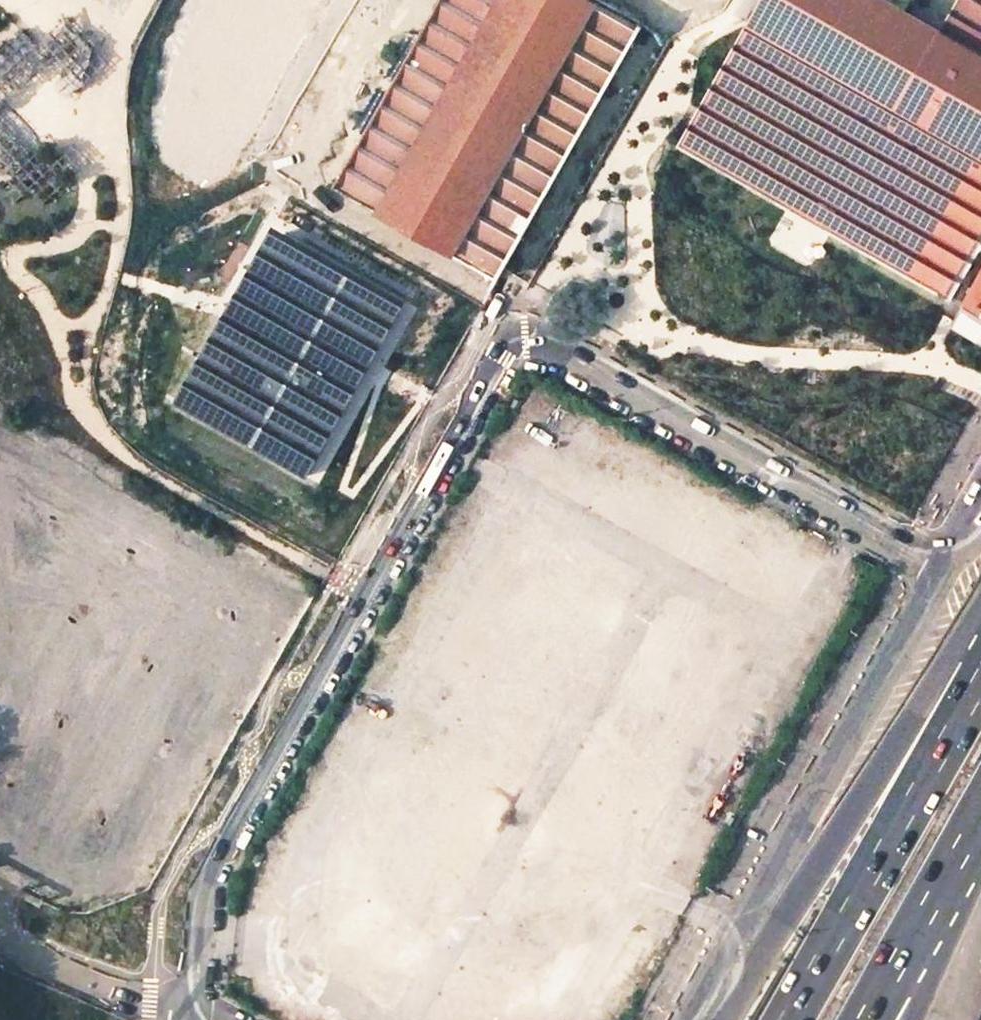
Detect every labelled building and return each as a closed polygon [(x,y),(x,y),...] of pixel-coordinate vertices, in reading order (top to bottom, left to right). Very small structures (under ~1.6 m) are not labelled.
[(641,20),(605,0),(432,0),(330,181),(378,208),(456,252),(497,275),(641,20)] [(944,296),(951,299),(971,264),(980,245),(980,0),(955,0),(944,19),(910,0),(761,0),(677,144),(708,162),(787,207),(809,219),(811,220),(831,231),(944,296)] [(306,477),(398,313),(406,299),(285,232),(235,320),(186,408),(306,477)] [(971,264),(951,299),(957,303),(963,306),(964,303),(980,313),(980,269),(971,264)]
